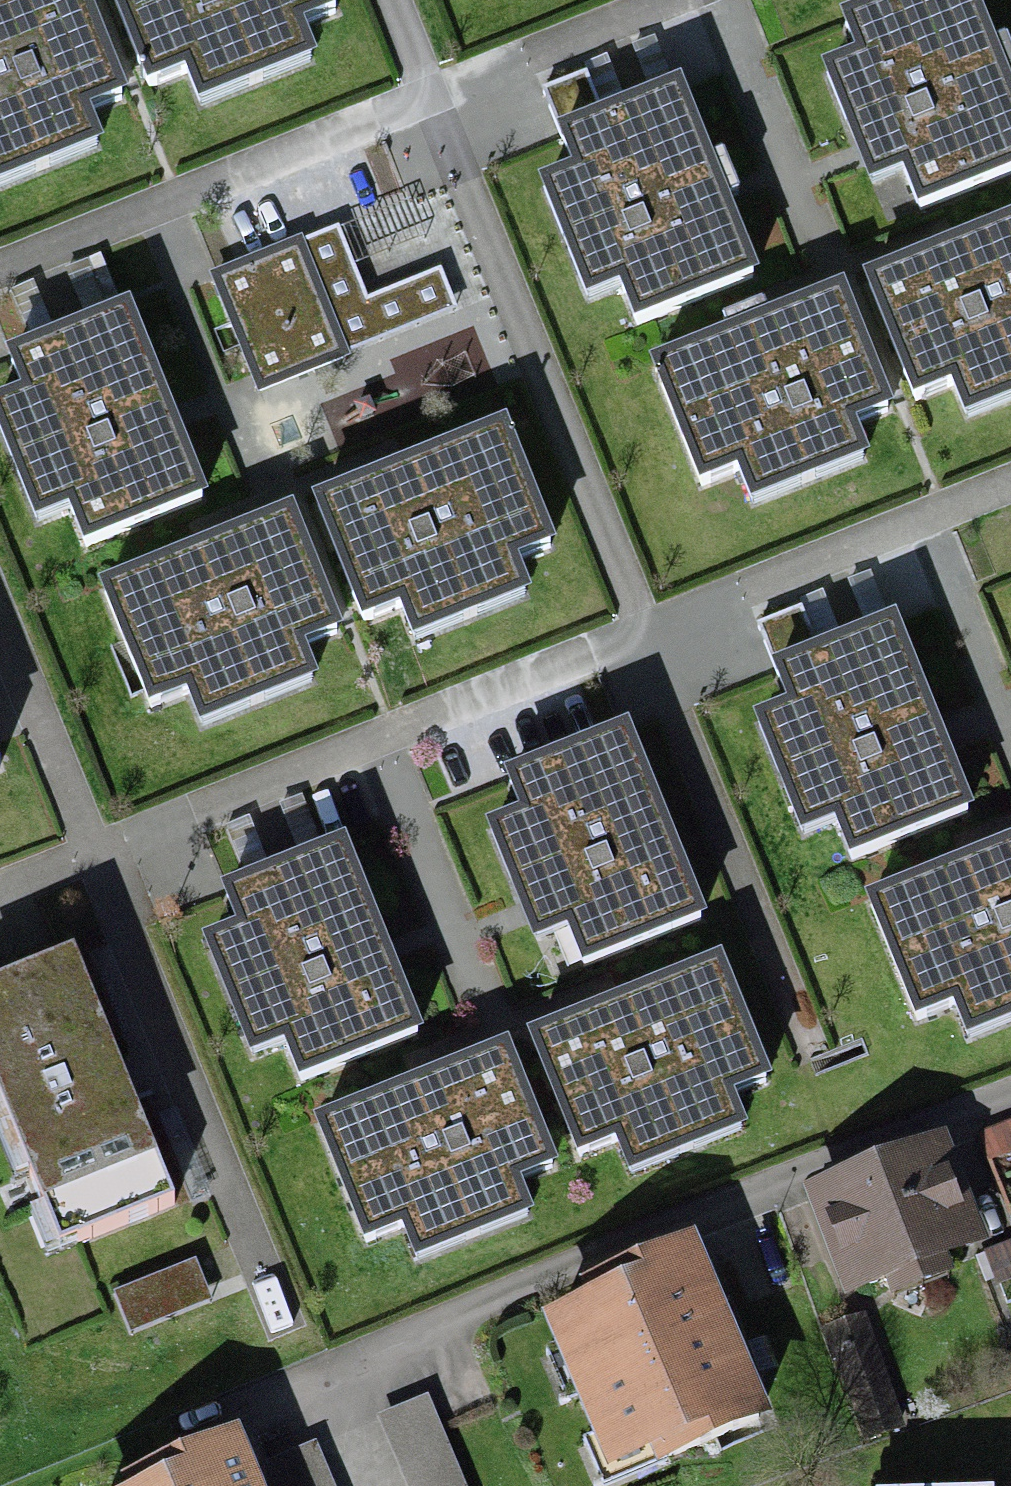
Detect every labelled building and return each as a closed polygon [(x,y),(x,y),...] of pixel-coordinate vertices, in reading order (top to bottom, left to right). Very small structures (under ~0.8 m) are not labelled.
[(114,89),(77,0),(27,0),(0,11),(0,178),(89,142),(74,105),(114,89)] [(336,5),(334,0),(118,0),(154,86),(189,71),(203,103),(311,58),(296,22),(336,5)] [(851,22),(872,72),(837,87),(876,181),(911,166),(927,205),(1010,170),(1010,100),(969,0),(904,0),(851,22)] [(584,84),(544,101),(582,189),(547,204),(587,297),(622,282),(638,321),(747,275),(669,93),(600,122),(584,84)] [(868,290),(914,400),(949,386),(963,418),(1010,398),(1010,230),(868,290)] [(256,392),(338,358),(298,261),(216,294),(256,392)] [(838,419),(877,402),(833,296),(649,372),(695,483),(730,468),(744,500),(853,455),(838,419)] [(9,364),(30,414),(0,427),(0,442),(34,523),(69,508),(85,547),(194,501),(117,319),(9,364)] [(512,556),(552,540),(507,433),(323,509),(369,620),(405,605),(418,637),(527,592),(512,556)] [(293,640),(333,623),(288,517),(104,593),(151,704),(186,689),(199,721),(308,676),(293,640)] [(801,615),(761,632),(799,721),(764,735),(805,829),(839,814),(856,853),(965,807),(886,625),(818,654),(801,615)] [(617,733),(508,778),(529,828),(494,843),(533,937),(568,922),(585,961),(693,915),(617,733)] [(331,850),(223,895),(244,945),(208,960),(248,1054),(283,1040),(299,1078),(407,1033),(331,850)] [(879,906),(925,1017),(961,1003),(974,1034),(1010,1019),(1010,852),(879,906)] [(729,1089),(769,1072),(724,966),(540,1042),(586,1153),(622,1138),(635,1170),(744,1125),(729,1089)] [(78,975),(0,1005),(0,1130),(55,1263),(176,1216),(78,975)] [(515,1180),(555,1163),(510,1056),(326,1133),(373,1244),(408,1229),(421,1261),(530,1216),(515,1180)] [(981,1135),(991,1159),(1010,1151),(1010,1123),(981,1135)] [(938,1153),(817,1196),(849,1282),(969,1239),(938,1153)] [(534,1316),(600,1485),(641,1485),(766,1438),(694,1254),(534,1316)] [(192,1276),(112,1306),(129,1347),(210,1317),(192,1276)] [(856,1320),(823,1333),(863,1437),(896,1424),(856,1320)] [(389,1416),(419,1485),(465,1485),(429,1400),(389,1416)] [(268,1465),(276,1485),(325,1485),(310,1448),(268,1465)] [(153,1485),(232,1485),(222,1459),(153,1485)]
